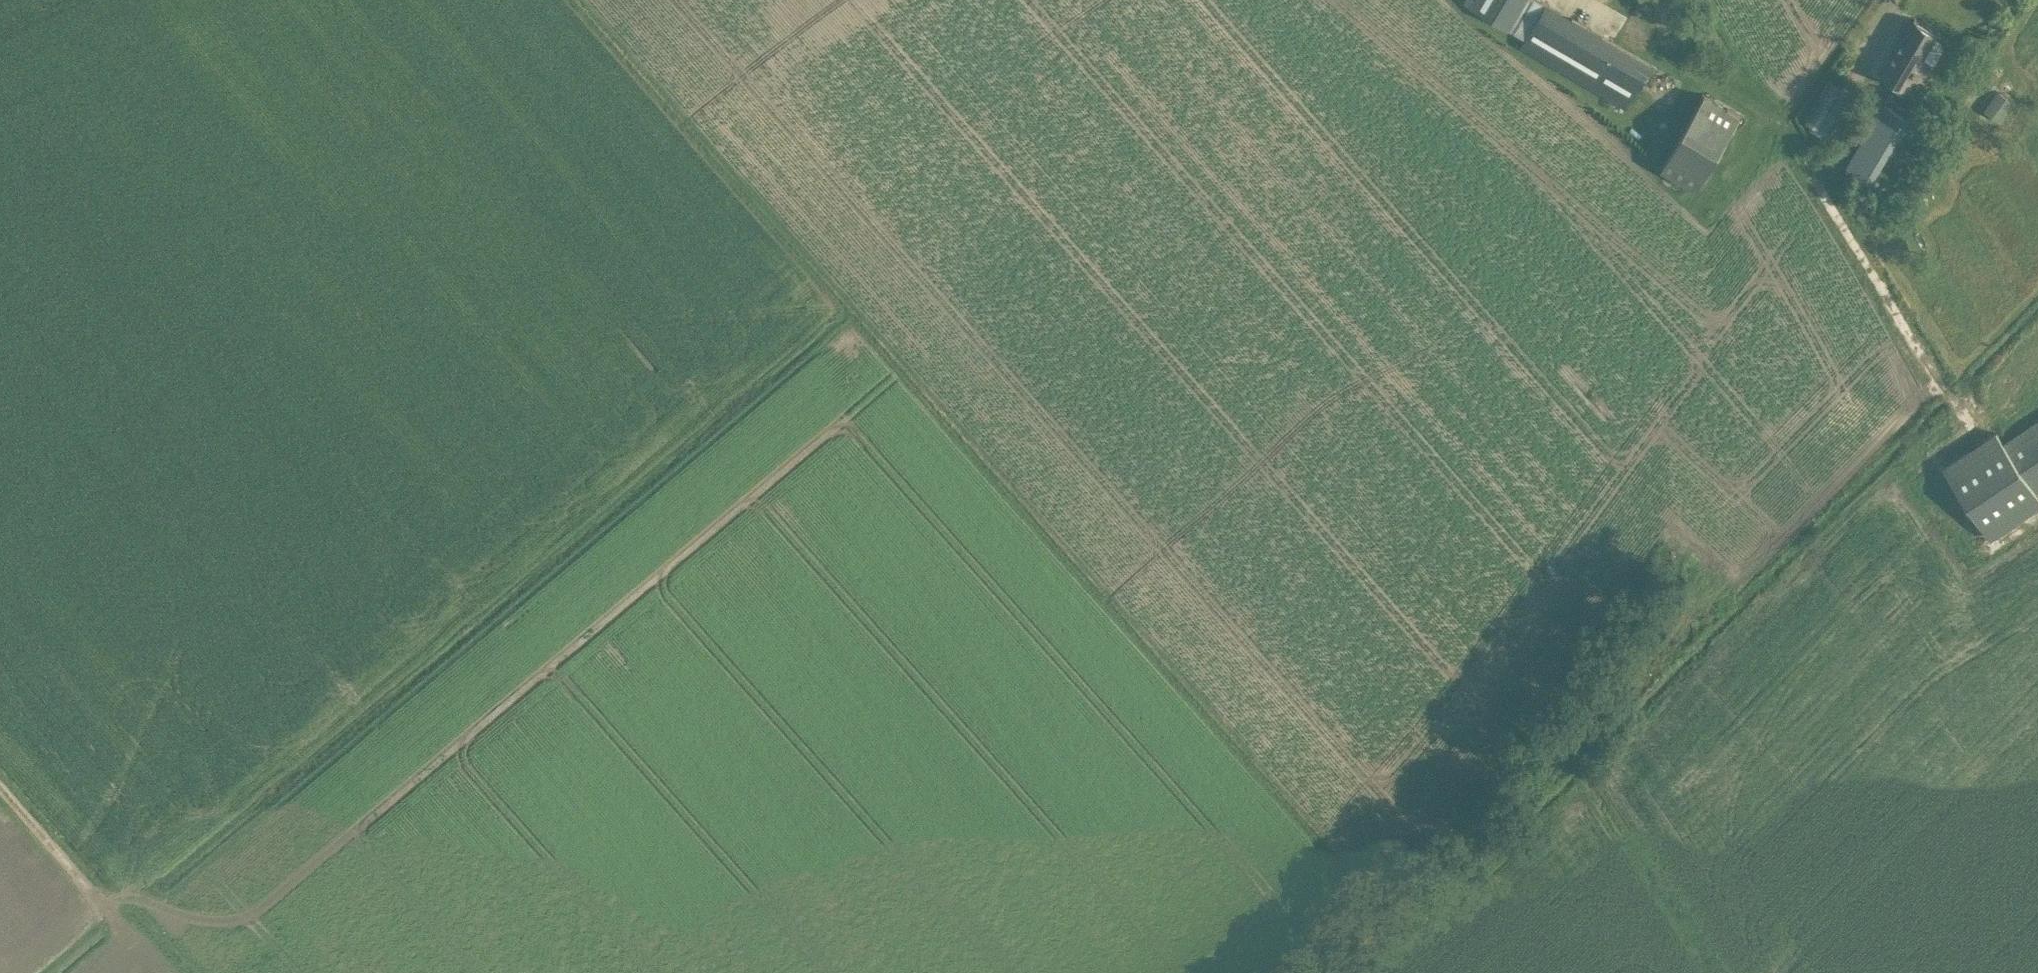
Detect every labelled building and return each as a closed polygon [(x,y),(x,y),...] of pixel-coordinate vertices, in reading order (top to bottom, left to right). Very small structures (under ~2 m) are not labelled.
[(1525,37),(1520,46),(1593,89),(1606,68),(1637,87),(1652,64),(1542,0),(1465,0),(1464,1),(1525,37)] [(1915,17),(1905,34),(1881,75),(1904,88),(1905,86),(1919,94),(1935,64),(1922,57),(1928,48),(1938,31),(1915,17)] [(1829,79),(1805,120),(1823,130),(1846,89),(1829,79)] [(2015,101),(1999,89),(1984,108),(2000,121),(2015,101)] [(1695,185),(1739,112),(1705,92),(1661,165),(1695,185)] [(1883,103),(1845,166),(1871,182),(1908,119),(1883,103)] [(1938,120),(1946,125),(1948,126),(1955,116),(1957,112),(1955,110),(1947,105),(1938,120)] [(1929,204),(1924,194),(1914,200),(1920,210),(1929,204)] [(2004,443),(1996,431),(1944,467),(1991,537),(2037,505),(2037,493),(2036,490),(2037,488),(2037,420),(2004,443)]
